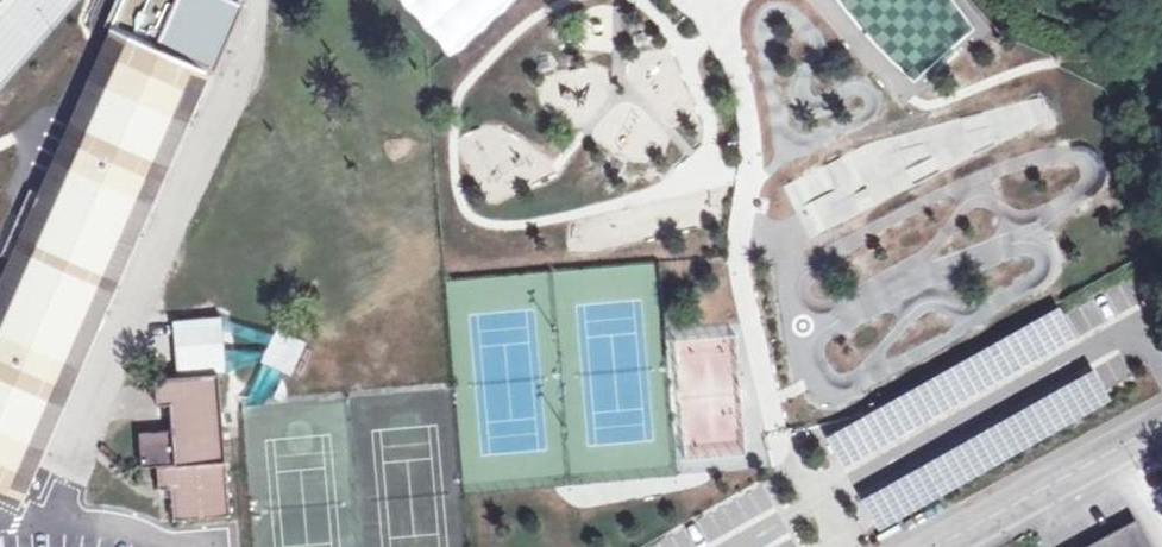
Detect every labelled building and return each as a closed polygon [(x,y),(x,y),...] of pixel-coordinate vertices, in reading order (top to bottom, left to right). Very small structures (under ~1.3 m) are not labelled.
[(51,22),(30,72),(56,82),(76,32),(51,22)] [(13,258),(0,288),(0,487),(30,499),(60,428),(214,73),(113,29),(42,193),(13,258)] [(1032,81),(786,189),(805,234),(1052,125),(1032,81)] [(3,255),(13,258),(42,193),(32,189),(3,255)] [(180,377),(156,381),(159,406),(172,405),(173,431),(141,435),(145,469),(159,467),(160,489),(173,488),(176,520),(231,515),(219,374),(226,373),(221,317),(175,322),(180,377)] [(274,327),(259,361),(290,375),(305,341),(274,327)] [(878,446),(867,413),(827,426),(838,459),(878,446)] [(1131,524),(1097,541),(1100,546),(1144,546),(1131,524)]
